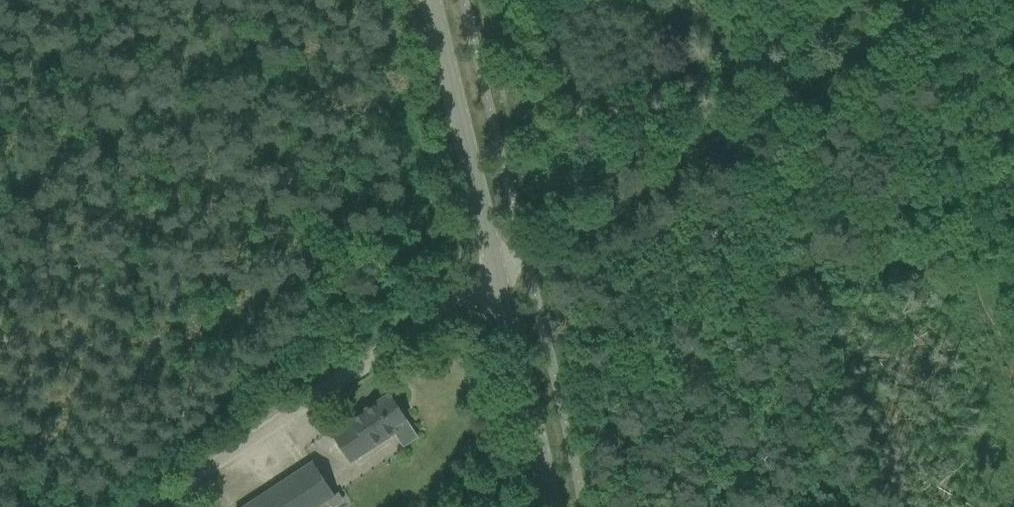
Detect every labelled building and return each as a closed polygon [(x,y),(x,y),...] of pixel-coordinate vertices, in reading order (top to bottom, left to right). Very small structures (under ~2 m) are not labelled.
[(383,441),(382,439),(395,430),(392,425),(405,417),(390,394),(331,432),(351,462),(383,441)] [(315,465),(312,461),(242,506),(309,506),(332,492),(315,465)]
